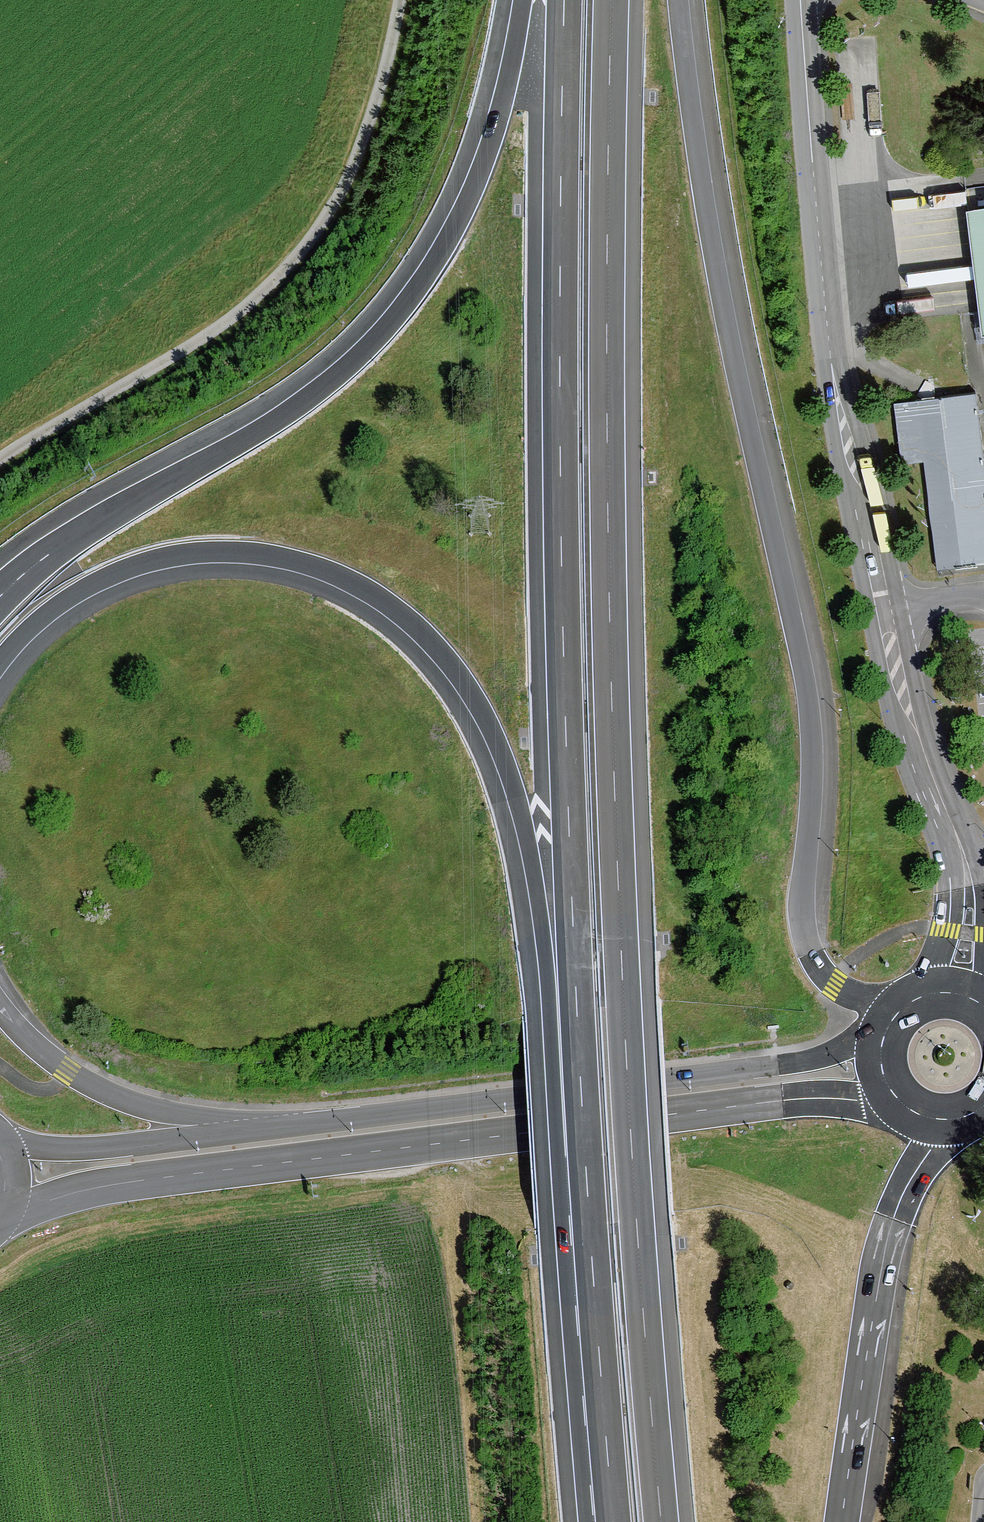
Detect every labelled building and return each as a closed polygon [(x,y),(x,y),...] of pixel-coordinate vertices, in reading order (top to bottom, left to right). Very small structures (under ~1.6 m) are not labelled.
[(973,391),(893,401),(900,463),(922,460),(935,565),(983,559),(983,488),(973,391)]
